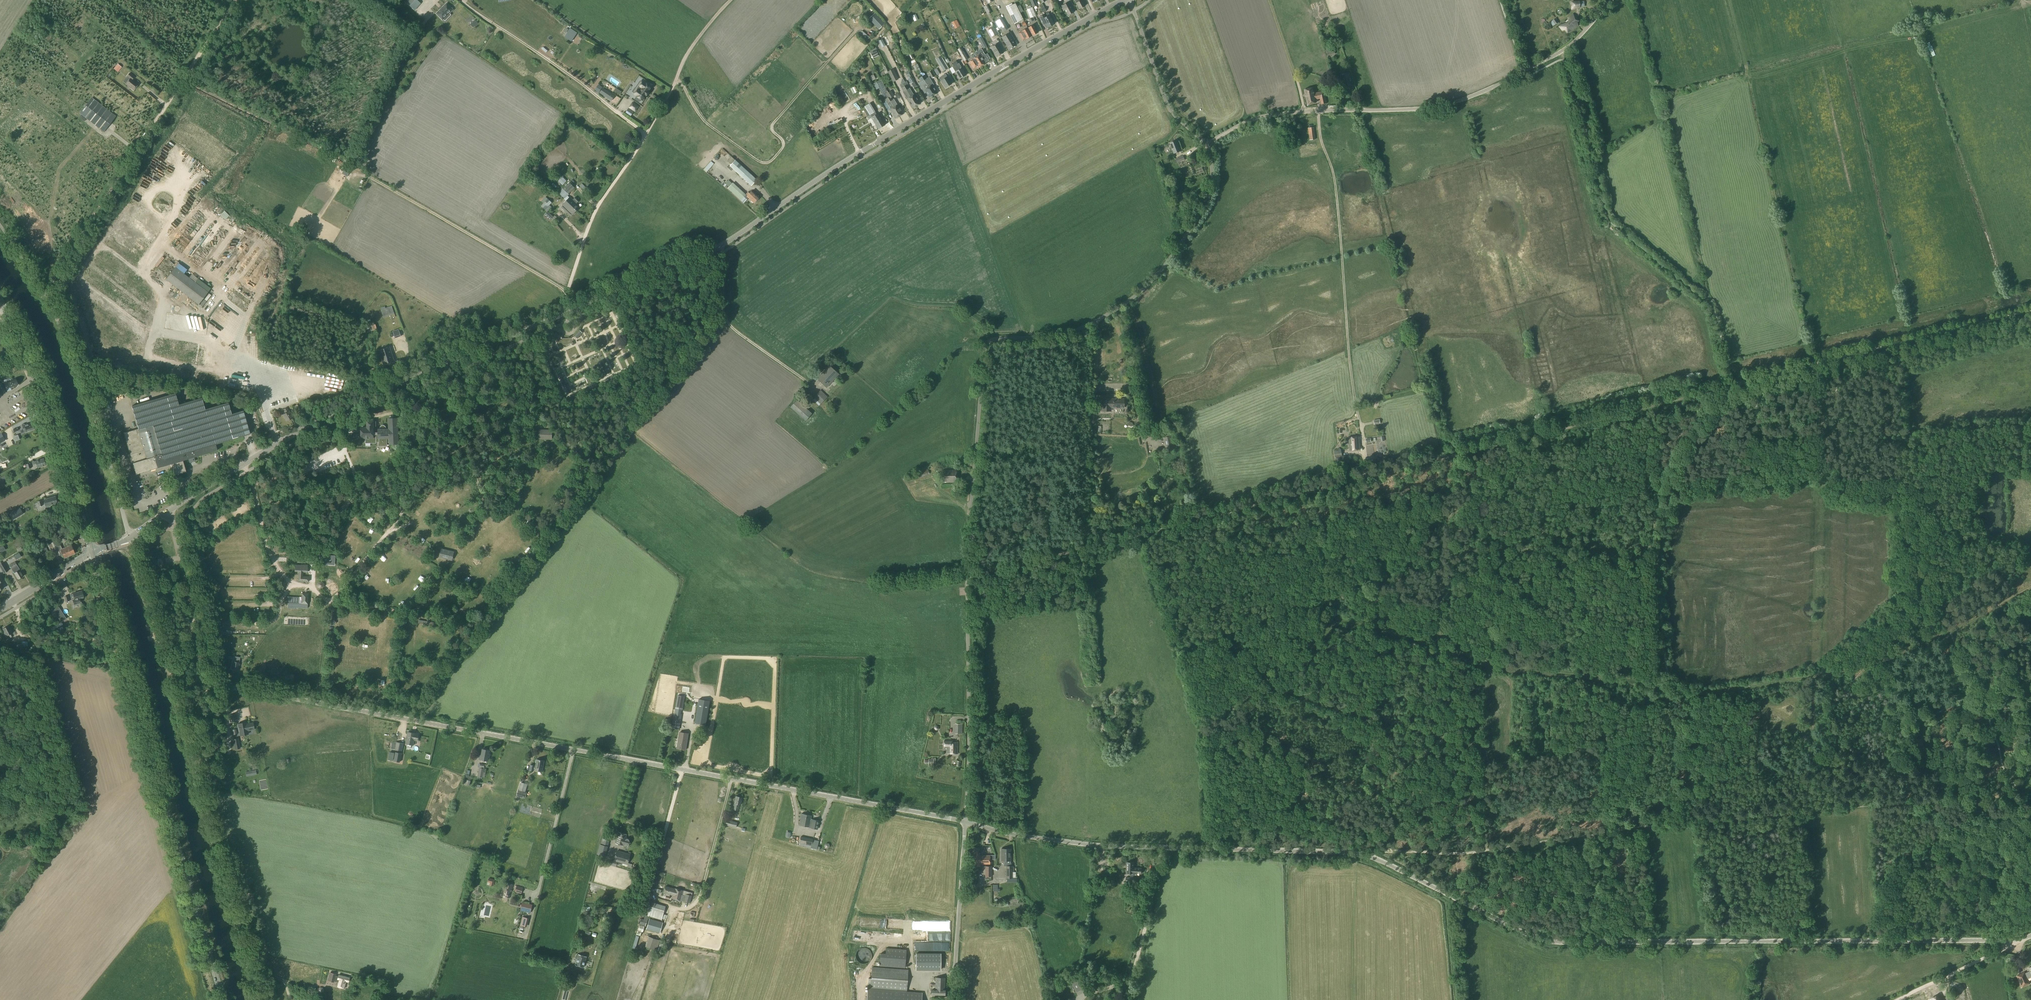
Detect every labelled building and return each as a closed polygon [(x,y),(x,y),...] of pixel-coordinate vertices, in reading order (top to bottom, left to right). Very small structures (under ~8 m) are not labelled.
[(1079,9),(1085,6),(1082,0),(1074,0),(1079,9)] [(1073,12),(1070,6),(1070,7),(1068,3),(1068,2),(1061,5),(1064,10),(1065,10),(1067,15),(1073,12)] [(1023,19),(1015,3),(1006,8),(1014,23),(1023,19)] [(446,4),(436,14),(442,20),(453,10),(446,4)] [(1030,19),(1035,16),(1032,7),(1026,10),(1030,19)] [(885,24),(875,13),(869,18),(879,29),(885,24)] [(1048,23),(1045,24),(1047,28),(1054,24),(1050,15),(1049,15),(1048,13),(1044,15),(1048,23)] [(1048,23),(1044,15),(1039,18),(1043,25),(1045,24),(1048,23)] [(1578,21),(1573,15),(1568,17),(1569,18),(1565,21),(1567,23),(1563,27),(1567,32),(1571,29),(1572,30),(1577,26),(1575,23),(1578,21)] [(421,17),(416,23),(419,25),(424,19),(421,17)] [(997,20),(1004,31),(1007,29),(1001,18),(997,20)] [(1028,28),(1032,36),(1038,33),(1034,25),(1028,28)] [(570,27),(564,36),(572,41),(577,32),(570,27)] [(1032,36),(1028,28),(1018,33),(1019,33),(1018,33),(1022,40),(1025,39),(1032,36)] [(1329,37),(1331,44),(1339,41),(1336,34),(1334,34),(1334,36),(1329,37)] [(1002,38),(1005,42),(1009,49),(1015,45),(1011,38),(1009,39),(1007,35),(1002,38)] [(981,37),(978,38),(978,39),(983,49),(987,47),(981,37)] [(936,41),(943,55),(945,54),(938,40),(936,41)] [(991,47),(996,57),(1003,53),(998,43),(991,47)] [(869,51),(872,56),(877,53),(878,55),(879,54),(874,45),(869,51)] [(1325,50),(1327,57),(1335,54),(1333,47),(1325,50)] [(978,67),(982,65),(978,60),(976,57),(976,56),(975,54),(971,56),(973,58),(971,59),(972,60),(969,62),(973,68),(977,65),(978,67)] [(978,60),(982,65),(985,63),(980,54),(976,56),(976,57),(978,60)] [(959,64),(958,64),(954,67),(953,67),(955,71),(955,72),(958,76),(957,76),(958,79),(959,78),(960,79),(966,75),(963,71),(964,71),(963,68),(962,69),(961,68),(959,64)] [(888,72),(889,75),(893,82),(898,79),(895,72),(893,69),(888,72)] [(126,84),(133,90),(138,84),(132,80),(134,77),(129,73),(127,76),(130,78),(126,84)] [(947,77),(945,74),(939,78),(941,80),(945,87),(951,84),(947,77)] [(1344,86),(1345,86),(1351,85),(1349,79),(1350,78),(1349,74),(1341,76),(1342,80),(1343,80),(1344,83),(1340,85),(1343,95),(1346,94),(1344,86)] [(925,75),(922,77),(933,95),(934,95),(935,95),(936,94),(936,93),(937,93),(932,85),(933,84),(929,77),(927,78),(925,75)] [(933,95),(922,77),(919,79),(921,82),(919,83),(925,93),(926,92),(929,97),(930,97),(931,97),(932,97),(932,96),(933,95)] [(619,85),(622,87),(622,85),(629,89),(634,81),(628,78),(624,84),(621,82),(619,85)] [(879,88),(884,85),(881,80),(873,84),(876,89),(879,88)] [(903,84),(905,82),(904,80),(899,82),(900,84),(900,85),(902,88),(906,95),(908,99),(907,99),(912,108),(916,106),(903,84)] [(643,82),(642,82),(640,87),(639,86),(637,89),(637,90),(638,90),(637,90),(635,93),(635,94),(634,94),(636,96),(634,99),(639,102),(640,100),(641,99),(642,100),(645,96),(646,96),(649,91),(651,87),(650,86),(645,83),(643,82)] [(903,84),(916,106),(920,103),(915,95),(914,95),(911,91),(911,92),(907,84),(907,85),(905,82),(903,84)] [(884,86),(879,88),(884,96),(882,97),(885,102),(886,101),(887,103),(891,101),(886,93),(888,93),(884,86)] [(600,93),(611,101),(615,96),(603,88),(600,93)] [(1320,98),(1318,92),(1314,93),(1313,88),(1304,90),(1307,104),(1316,102),(1316,99),(1320,98)] [(92,98),(79,113),(103,132),(111,123),(116,117),(92,98)] [(891,101),(899,116),(900,115),(901,116),(902,115),(902,114),(903,114),(898,105),(897,105),(894,99),(893,100),(891,101)] [(891,101),(887,103),(888,105),(889,106),(890,107),(891,109),(890,109),(895,118),(896,118),(897,118),(898,117),(898,116),(899,116),(891,101)] [(864,105),(868,113),(870,115),(872,117),(871,118),(878,129),(885,125),(878,112),(876,114),(869,102),(864,105)] [(632,103),(629,108),(635,112),(638,107),(632,103)] [(625,112),(631,116),(634,111),(628,108),(625,112)] [(1308,129),(1310,141),(1316,140),(1314,128),(1308,129)] [(1170,143),(1174,154),(1181,151),(1177,141),(1170,143)] [(1303,149),(1303,156),(1317,155),(1317,148),(1303,149)] [(729,166),(751,186),(757,179),(735,160),(729,166)] [(713,161),(706,169),(708,171),(715,164),(713,161)] [(559,193),(564,199),(569,194),(568,194),(574,188),(569,182),(563,188),(559,193)] [(728,188),(740,200),(745,194),(733,183),(728,188)] [(746,196),(754,203),(759,197),(752,191),(746,196)] [(542,205),(541,205),(545,209),(545,208),(548,211),(551,207),(549,205),(551,203),(546,197),(543,200),(541,201),(543,202),(543,203),(542,205)] [(566,201),(576,211),(580,207),(576,203),(579,201),(576,197),(573,200),(570,197),(566,201)] [(576,211),(566,201),(563,204),(567,209),(565,211),(571,216),(576,211)] [(168,267),(172,258),(169,257),(168,261),(162,258),(160,263),(168,267)] [(165,279),(172,285),(198,305),(208,292),(203,289),(199,286),(195,283),(189,278),(175,267),(165,279)] [(166,287),(162,292),(166,296),(170,291),(166,287)] [(391,306),(381,310),(383,318),(394,314),(391,306)] [(398,329),(392,331),(395,339),(401,337),(398,329)] [(574,336),(577,339),(581,335),(582,333),(580,331),(579,330),(574,336)] [(379,351),(383,364),(394,361),(390,347),(379,351)] [(816,379),(826,388),(839,374),(829,365),(816,379)] [(8,382),(4,383),(6,389),(7,392),(11,390),(10,388),(11,388),(13,387),(18,385),(15,379),(8,382)] [(232,381),(231,387),(249,389),(250,383),(232,381)] [(285,398),(287,386),(274,383),(273,389),(271,389),(271,391),(274,392),(273,396),(285,398)] [(813,397),(820,404),(827,397),(820,390),(813,397)] [(138,429),(123,433),(133,466),(131,467),(132,471),(134,471),(136,474),(170,464),(174,475),(186,472),(182,461),(217,450),(215,444),(250,434),(243,411),(231,414),(228,403),(205,409),(201,398),(178,405),(175,393),(131,406),(138,429)] [(1101,411),(1110,411),(1110,407),(1123,407),(1123,399),(1110,399),(1110,398),(1101,398),(1101,411)] [(790,407),(805,421),(812,413),(797,400),(790,407)] [(282,415),(286,421),(292,418),(289,411),(288,411),(286,408),(284,409),(286,413),(282,415)] [(366,428),(361,428),(361,438),(365,438),(365,444),(376,443),(376,442),(379,442),(379,445),(387,445),(386,442),(389,442),(389,444),(397,443),(397,418),(388,418),(388,429),(386,429),(386,428),(385,427),(385,426),(384,426),(384,425),(383,425),(382,424),(382,425),(381,425),(380,425),(380,426),(379,427),(379,428),(378,429),(378,432),(376,432),(376,421),(372,421),(366,421),(366,428)] [(21,425),(24,432),(34,429),(32,422),(24,425),(24,424),(21,425)] [(539,439),(551,439),(551,431),(539,430),(539,439)] [(1163,438),(1166,449),(1175,447),(1172,436),(1163,438)] [(1334,450),(1335,458),(1342,456),(1340,449),(1334,450)] [(33,461),(32,462),(33,466),(37,465),(38,468),(45,465),(43,459),(36,461),(34,462),(33,461)] [(916,473),(918,478),(929,474),(927,469),(916,473)] [(942,471),(942,482),(957,481),(956,470),(942,471)] [(47,499),(44,499),(44,500),(45,503),(44,503),(46,507),(50,506),(50,505),(57,503),(57,502),(57,500),(56,500),(55,496),(49,498),(48,498),(47,499)] [(9,514),(12,520),(23,513),(20,508),(9,514)] [(69,556),(65,548),(62,549),(60,545),(57,546),(61,556),(63,555),(64,558),(69,556)] [(65,548),(69,556),(74,554),(71,546),(65,548)] [(439,557),(451,560),(453,552),(441,549),(439,557)] [(10,565),(14,573),(17,579),(23,576),(20,570),(15,562),(10,565)] [(0,565),(0,567),(4,573),(8,571),(4,563),(0,565)] [(294,572),(298,572),(297,581),(308,582),(309,578),(303,577),(303,572),(305,572),(305,566),(295,565),(294,572)] [(73,594),(73,593),(70,594),(72,601),(73,601),(74,604),(80,603),(79,599),(84,597),(82,591),(73,594)] [(287,596),(286,603),(289,603),(288,607),(307,609),(307,604),(308,594),(301,593),(301,604),(298,604),(299,597),(297,597),(287,596)] [(58,606),(53,609),(58,617),(59,617),(63,614),(61,611),(58,606)] [(418,623),(437,627),(446,633),(448,631),(439,623),(418,620),(418,623)] [(8,626),(3,629),(4,632),(4,633),(5,636),(6,636),(7,639),(14,636),(16,635),(14,632),(13,633),(11,629),(10,630),(8,626)] [(671,728),(679,729),(684,697),(677,695),(671,728)] [(699,699),(695,723),(705,725),(709,701),(699,699)] [(254,729),(253,723),(246,724),(246,722),(238,724),(240,736),(248,734),(248,731),(254,729)] [(408,732),(405,744),(413,745),(414,740),(417,741),(419,734),(415,733),(408,732)] [(677,748),(685,749),(688,734),(679,732),(677,748)] [(944,740),(944,747),(948,747),(948,754),(957,754),(958,742),(953,742),(953,741),(944,740)] [(395,749),(402,751),(403,746),(403,743),(396,742),(396,745),(395,749)] [(480,755),(479,759),(487,761),(488,758),(489,754),(489,750),(482,749),(481,755),(480,755)] [(529,770),(534,771),(534,770),(542,771),(544,761),(537,759),(537,760),(536,759),(535,763),(536,763),(535,767),(534,767),(534,765),(531,765),(529,770)] [(517,789),(518,790),(516,796),(523,798),(527,784),(519,782),(517,789)] [(733,809),(738,810),(739,804),(741,805),(742,798),(735,796),(734,803),(733,809)] [(807,822),(805,821),(806,816),(805,816),(806,814),(801,813),(799,825),(806,826),(807,822)] [(806,826),(811,827),(811,828),(817,829),(819,821),(811,819),(811,816),(806,814),(805,816),(806,816),(805,821),(807,822),(806,826)] [(723,824),(736,828),(737,823),(724,819),(723,824)] [(616,843),(623,845),(627,847),(629,844),(629,842),(629,839),(625,838),(626,834),(619,832),(616,843)] [(603,833),(601,841),(608,843),(610,835),(603,833)] [(597,856),(603,858),(607,845),(600,843),(597,856)] [(1001,848),(1001,861),(1011,861),(1011,849),(1001,848)] [(974,849),(974,860),(979,860),(982,860),(990,860),(990,855),(979,855),(979,849),(974,849)] [(614,861),(627,865),(630,855),(617,851),(614,861)] [(1126,873),(1130,873),(1130,870),(1131,870),(1131,868),(1134,868),(1134,862),(1127,862),(1126,873)] [(1130,870),(1130,873),(1130,876),(1134,876),(1134,873),(1141,873),(1141,868),(1134,868),(1131,868),(1131,870),(1130,870)] [(504,885),(501,896),(509,898),(512,888),(513,885),(505,882),(504,885)] [(516,888),(515,892),(521,894),(522,890),(523,888),(516,886),(516,888)] [(664,893),(663,896),(666,896),(665,898),(669,899),(669,897),(670,895),(671,895),(672,895),(673,895),(674,889),(665,886),(664,893)] [(672,895),(672,898),(681,901),(684,891),(674,888),(674,889),(673,895),(672,895)] [(648,911),(647,916),(648,916),(661,920),(662,919),(665,919),(666,915),(663,914),(665,906),(655,903),(651,902),(651,903),(649,907),(648,911)] [(644,927),(645,927),(648,916),(647,916),(645,915),(644,919),(641,919),(639,925),(644,927)] [(662,922),(649,918),(646,929),(659,933),(662,922)] [(646,947),(656,950),(659,940),(649,937),(646,947)] [(917,951),(937,950),(937,942),(917,943),(917,951)] [(856,959),(857,960),(857,961),(858,961),(858,962),(859,962),(860,963),(861,963),(862,963),(863,964),(864,964),(865,964),(866,963),(867,963),(867,962),(868,962),(869,962),(869,961),(870,961),(870,960),(871,959),(871,958),(871,957),(871,956),(872,955),(871,955),(871,954),(871,953),(871,952),(870,951),(870,950),(869,950),(869,949),(868,949),(867,949),(867,948),(866,948),(865,948),(864,948),(863,948),(862,948),(861,948),(860,948),(859,949),(858,950),(857,950),(857,951),(856,952),(856,954),(856,955),(855,956),(856,956),(856,957),(856,958),(856,959)] [(881,953),(880,966),(905,967),(906,950),(886,948),(886,953),(881,953)] [(916,953),(916,970),(940,970),(940,954),(916,953)] [(576,955),(575,958),(576,959),(577,959),(575,965),(583,967),(586,957),(578,955),(577,955),(576,955)] [(2020,984),(2021,987),(2030,983),(2027,979),(2030,977),(2030,966),(2028,968),(2030,971),(2025,973),(2024,972),(2017,976),(2020,984)] [(922,992),(906,991),(907,985),(908,970),(872,967),(872,978),(869,978),(867,999),(921,999),(922,992)] [(328,981),(333,982),(334,981),(337,982),(336,986),(344,988),(346,982),(348,982),(349,978),(338,975),(338,976),(335,976),(335,974),(330,973),(328,981)] [(935,986),(931,986),(931,994),(945,994),(945,990),(944,990),(945,977),(935,977),(935,986)] [(1077,979),(1072,982),(1077,992),(1082,989),(1077,979)]
